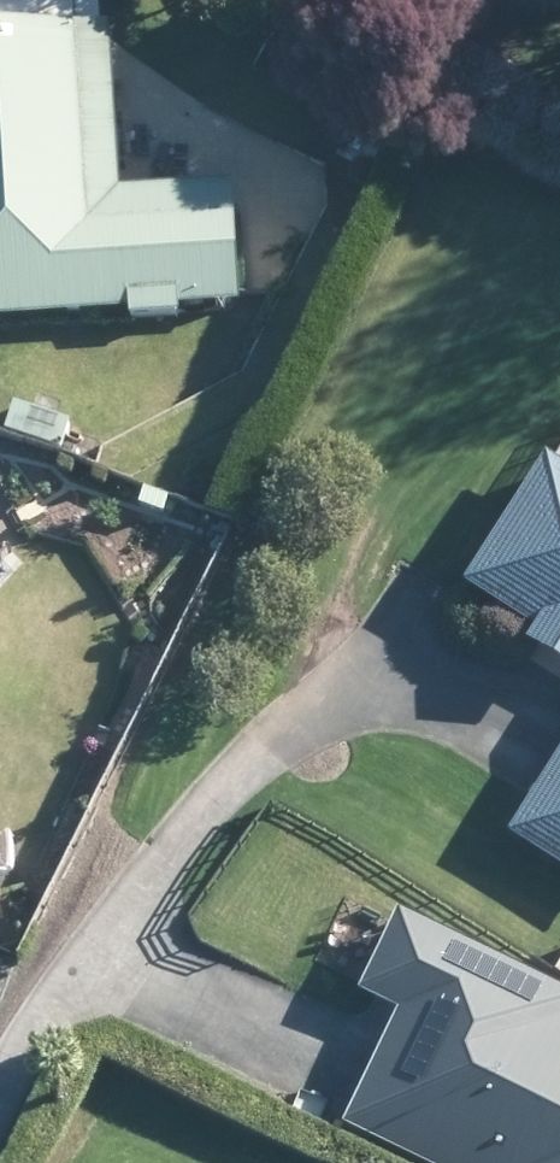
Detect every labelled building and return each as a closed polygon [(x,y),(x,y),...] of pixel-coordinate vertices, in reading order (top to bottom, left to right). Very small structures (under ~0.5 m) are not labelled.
[(379,0),(361,0),(343,35),(432,80),(454,36),(379,0)] [(124,46),(123,19),(0,27),(0,316),(144,307),(144,312),(191,309),(190,302),(251,298),(250,291),(243,178),(133,185),(124,46)] [(13,425),(69,446),(79,418),(24,397),(13,425)] [(544,471),(534,463),(455,592),(523,634),(514,649),(559,676),(559,481),(544,471)] [(10,641),(0,639),(0,679),(10,641)] [(533,790),(502,839),(559,875),(559,746),(533,790)] [(402,921),(362,1001),(404,1022),(351,1130),(418,1162),(559,1162),(559,1000),(402,921)] [(559,985),(559,956),(548,977),(559,985)]
